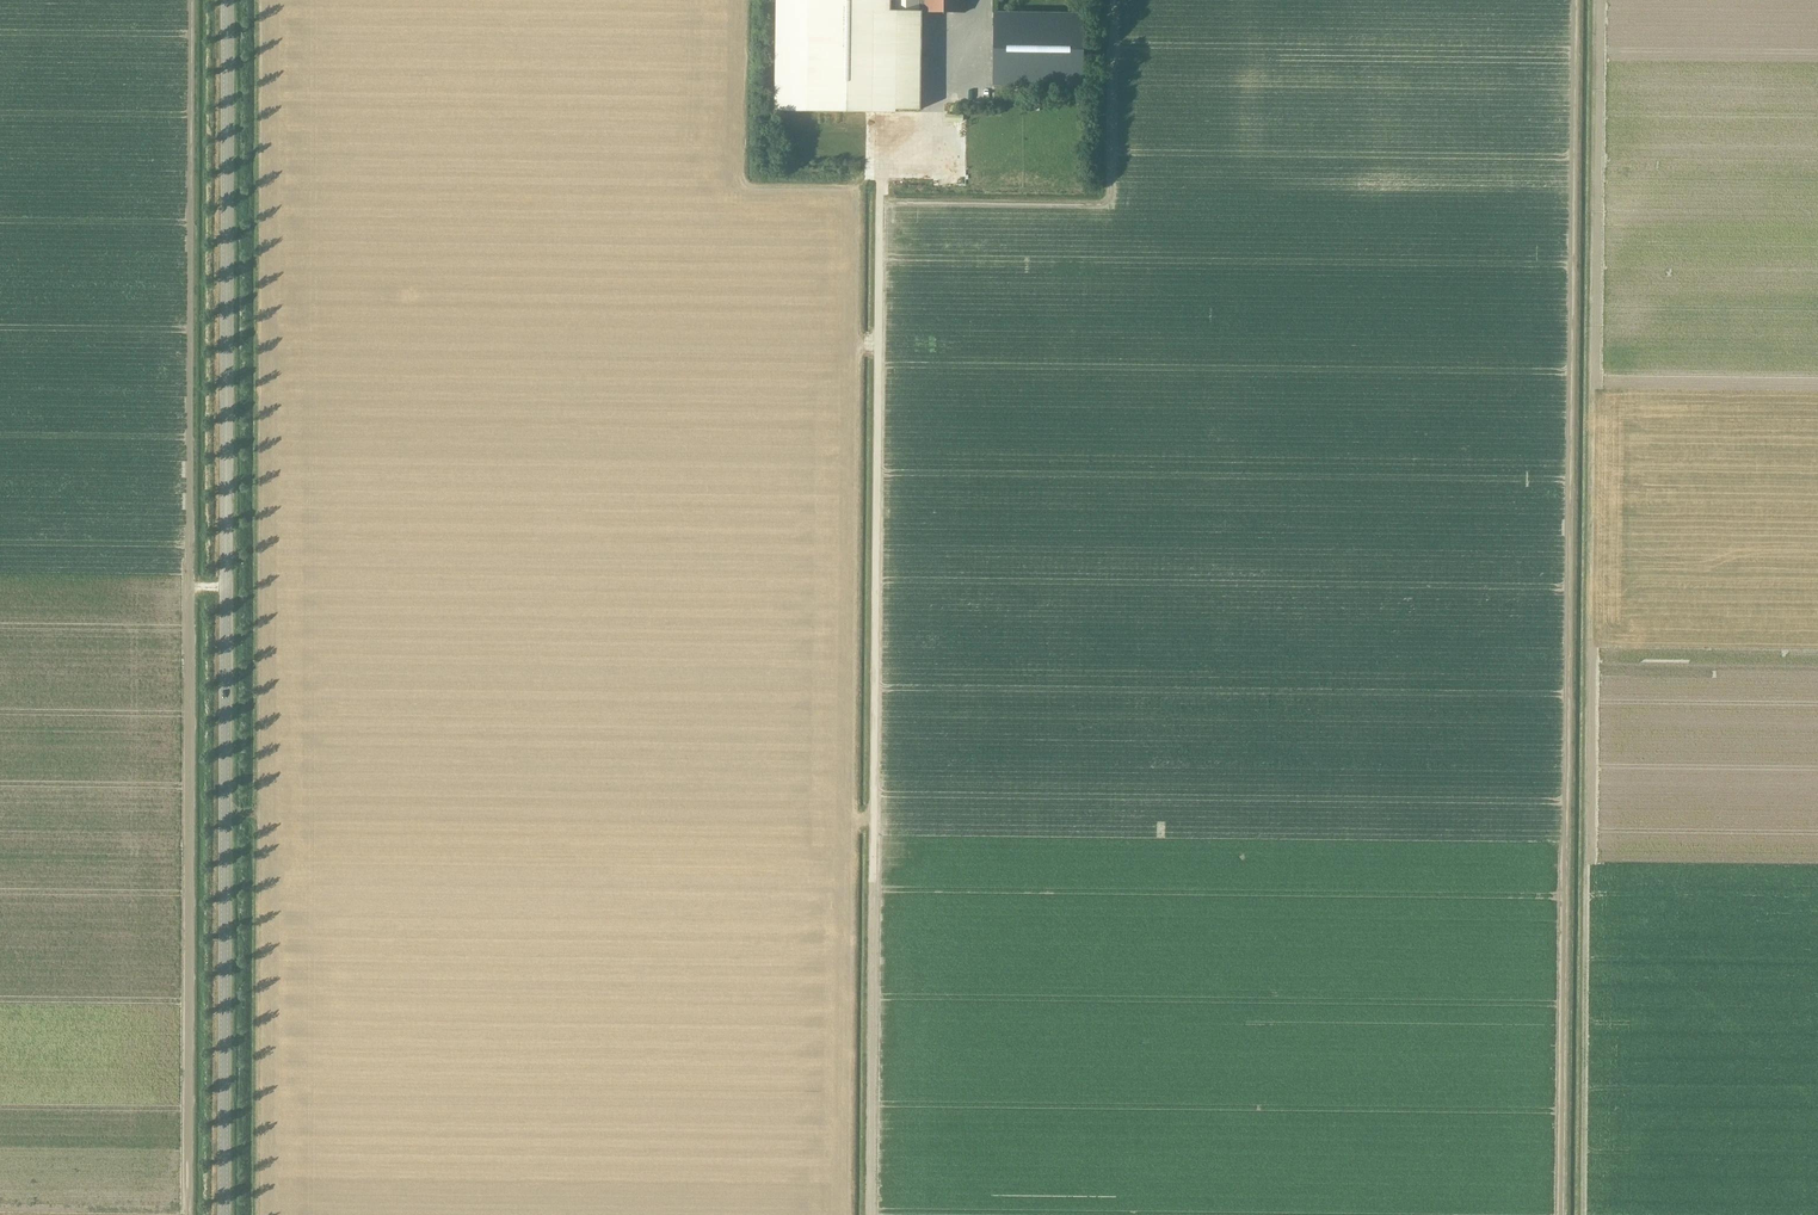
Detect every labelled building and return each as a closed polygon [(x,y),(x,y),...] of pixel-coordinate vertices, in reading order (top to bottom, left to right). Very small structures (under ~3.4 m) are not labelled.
[(776,107),(920,109),(921,11),(965,11),(965,0),(777,0),(776,107)] [(1082,13),(995,12),(994,84),(1081,86),(1082,13)]
